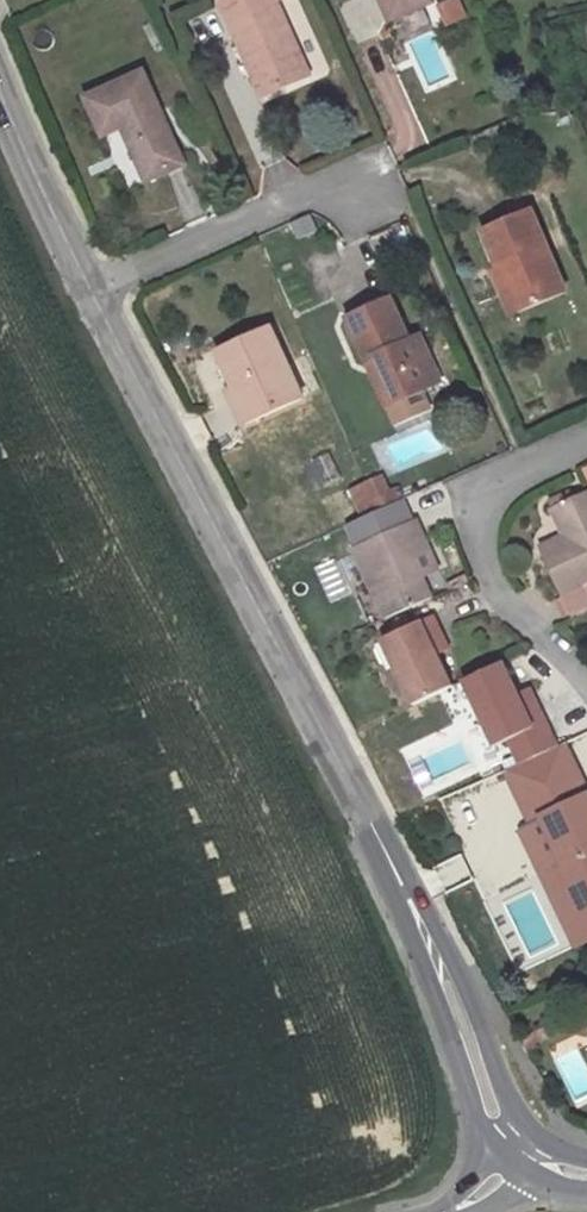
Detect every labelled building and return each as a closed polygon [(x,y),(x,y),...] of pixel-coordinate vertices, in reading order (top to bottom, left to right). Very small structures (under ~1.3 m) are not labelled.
[(232,51),(240,47),(259,87),(300,67),(268,0),(209,0),(232,51)] [(374,11),(397,0),(369,0),(374,11)] [(440,24),(463,21),(460,0),(442,0),(436,1),(440,24)] [(252,90),(259,87),(240,47),(232,51),(252,90)] [(171,156),(129,65),(73,92),(91,131),(109,122),(134,174),(171,156)] [(558,279),(521,198),(473,219),(481,236),(475,239),(492,277),(503,272),(516,298),(558,279)] [(311,227),(306,216),(289,224),(294,236),(311,227)] [(503,272),(492,277),(504,304),(516,298),(503,272)] [(369,351),(389,394),(430,375),(411,331),(399,336),(379,294),(338,311),(358,356),(369,351)] [(261,323),(209,347),(215,361),(210,364),(226,397),(238,391),(248,412),(293,391),(261,323)] [(369,351),(358,356),(378,399),(389,394),(369,351)] [(238,391),(226,397),(235,418),(248,412),(238,391)] [(586,487),(586,460),(576,465),(584,482),(586,487)] [(364,480),(370,493),(384,487),(377,474),(364,480)] [(375,504),(370,493),(364,480),(349,487),(360,511),(375,504)] [(377,503),(402,491),(397,481),(384,487),(370,493),(375,504),(377,503)] [(552,532),(560,551),(537,561),(559,609),(586,597),(586,489),(584,482),(539,503),(552,532)] [(340,521),(349,540),(386,523),(377,503),(375,504),(360,511),(340,521)] [(418,595),(408,573),(399,555),(414,547),(400,516),(386,523),(349,540),(338,546),(370,618),(418,595)] [(560,551),(552,532),(529,543),(537,561),(560,551)] [(399,555),(408,573),(422,565),(414,547),(399,555)] [(447,683),(434,653),(428,640),(439,634),(429,614),(379,638),(408,702),(447,683)] [(445,648),(439,634),(428,640),(434,653),(445,648)] [(557,746),(537,703),(525,710),(519,696),(503,663),(464,681),(496,745),(509,739),(520,763),(557,746)] [(525,710),(537,703),(531,690),(519,696),(525,710)] [(518,803),(571,777),(557,746),(520,763),(503,770),(518,803)] [(575,776),(571,777),(518,803),(529,825),(518,830),(573,945),(586,939),(586,801),(575,776)]
